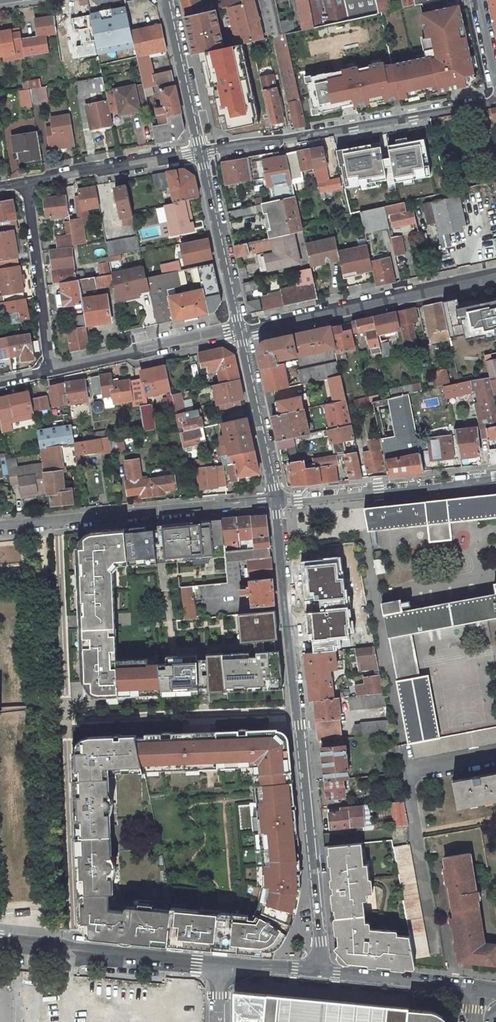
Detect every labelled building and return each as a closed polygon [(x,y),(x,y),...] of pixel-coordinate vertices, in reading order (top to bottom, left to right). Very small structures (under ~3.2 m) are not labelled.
[(81,14),(89,12),(87,0),(78,0),(81,14)] [(90,15),(99,13),(96,0),(87,0),(89,12),(90,15)] [(202,9),(200,0),(181,0),(184,17),(216,10),(227,7),(243,4),(242,0),(222,0),(223,5),(202,9)] [(263,39),(254,0),(242,0),(243,4),(253,41),(263,39)] [(282,34),(280,22),(275,0),(259,0),(261,7),(269,37),(274,36),(282,34)] [(303,29),(314,27),(309,0),(297,0),(303,29)] [(314,27),(322,25),(374,14),(377,13),(378,13),(375,0),(309,0),(314,27)] [(378,13),(380,13),(389,11),(387,0),(375,0),(378,13)] [(399,98),(407,96),(406,93),(417,91),(418,94),(426,92),(426,91),(437,88),(438,91),(448,89),(448,90),(469,85),(474,77),(465,36),(462,37),(460,26),(463,25),(459,6),(457,6),(455,0),(437,0),(420,4),(431,57),(392,65),(399,97),(399,98)] [(242,44),(253,41),(243,4),(227,7),(237,45),(242,44)] [(206,52),(224,48),(216,10),(184,17),(188,35),(192,34),(193,37),(189,38),(193,55),(206,52)] [(98,20),(101,36),(120,32),(115,12),(104,15),(105,19),(101,20),(98,20)] [(75,13),(54,16),(56,33),(77,30),(75,13)] [(47,35),(56,33),(54,16),(35,19),(37,35),(22,38),(24,55),(25,57),(49,53),(47,35)] [(293,20),(280,22),(282,34),(285,34),(295,31),(293,20)] [(148,53),(166,49),(161,25),(147,28),(151,46),(148,53)] [(21,32),(11,34),(10,30),(1,32),(0,28),(0,55),(4,55),(14,53),(14,57),(24,55),(22,38),(21,32)] [(143,84),(144,89),(152,87),(156,86),(154,77),(148,53),(151,46),(147,28),(131,32),(137,55),(140,69),(143,84)] [(61,61),(70,60),(67,43),(64,44),(58,45),(61,61)] [(224,48),(206,52),(221,123),(227,122),(228,129),(255,123),(254,118),(258,117),(242,44),(237,45),(224,48)] [(118,51),(112,52),(115,67),(121,66),(118,51)] [(137,55),(122,58),(125,73),(140,69),(137,55)] [(384,100),(399,97),(392,65),(385,67),(384,63),(358,68),(358,67),(311,76),(312,81),(307,82),(312,107),(317,106),(318,111),(339,107),(339,106),(345,104),(345,100),(352,99),(354,105),(376,101),(375,97),(383,96),(384,100)] [(101,69),(85,72),(87,80),(103,77),(101,69)] [(165,84),(173,82),(171,71),(163,74),(163,75),(165,84)] [(156,86),(165,84),(163,75),(154,77),(156,86)] [(271,124),(283,121),(273,75),(260,77),(264,95),(271,124)] [(87,80),(77,81),(80,94),(106,90),(103,77),(87,80)] [(39,88),(38,80),(29,81),(30,89),(39,88)] [(120,115),(148,109),(146,96),(144,89),(143,84),(106,92),(108,101),(110,111),(119,109),(120,115)] [(175,86),(174,86),(161,90),(165,108),(156,110),(157,116),(166,114),(167,117),(181,114),(175,86)] [(47,102),(44,87),(39,88),(41,103),(47,102)] [(146,96),(154,94),(152,87),(144,89),(146,96)] [(33,104),(41,103),(39,88),(30,89),(33,104)] [(19,91),(22,109),(33,107),(33,104),(30,89),(24,90),(19,91)] [(354,105),(352,99),(345,100),(345,104),(346,107),(354,105)] [(110,111),(108,101),(97,103),(93,103),(85,105),(91,130),(113,126),(110,111)] [(70,114),(51,118),(55,143),(74,140),(70,114)] [(166,114),(157,116),(159,125),(152,126),(156,143),(178,139),(185,130),(181,114),(167,117),(166,114)] [(20,162),(42,159),(37,132),(12,136),(14,147),(18,147),(20,158),(20,162)] [(387,146),(389,154),(390,159),(389,159),(391,166),(393,179),(430,173),(425,146),(420,147),(419,140),(387,146)] [(379,143),(336,150),(344,188),(386,181),(384,168),(391,166),(389,159),(390,159),(389,154),(381,155),(379,143)] [(324,148),(324,146),(323,146),(317,147),(318,148),(310,150),(314,168),(315,172),(317,180),(317,183),(318,183),(320,192),(324,191),(341,187),(340,179),(327,182),(326,177),(328,177),(326,167),(322,148),(324,148)] [(310,150),(310,149),(286,155),(291,180),(303,177),(302,170),(314,168),(310,150)] [(268,186),(292,182),(291,180),(286,155),(285,152),(249,158),(253,180),(255,179),(263,178),(266,178),(268,186)] [(253,180),(249,158),(222,162),(226,184),(253,180)] [(153,174),(156,189),(171,186),(175,203),(184,201),(187,200),(199,198),(194,176),(184,169),(153,174)] [(257,187),(265,186),(263,178),(255,179),(257,187)] [(292,183),(292,182),(268,186),(271,201),(295,196),(292,183)] [(121,218),(133,215),(132,212),(127,186),(115,188),(121,218)] [(72,235),(73,245),(86,243),(83,225),(87,224),(89,222),(87,209),(100,207),(96,187),(79,190),(81,204),(78,205),(80,219),(70,220),(70,222),(72,235)] [(66,196),(44,199),(46,218),(50,217),(59,216),(69,215),(66,196)] [(268,202),(267,196),(255,198),(257,205),(263,204),(263,203),(268,202)] [(271,239),(303,231),(295,196),(271,201),(268,202),(263,203),(263,204),(265,212),(266,212),(274,210),(278,228),(270,230),(269,231),(271,239)] [(441,236),(466,230),(458,197),(433,202),(433,203),(438,223),(441,236)] [(18,229),(13,200),(0,202),(0,232),(18,229)] [(189,223),(192,223),(187,200),(184,201),(189,223)] [(175,203),(165,205),(172,236),(194,231),(192,223),(189,223),(184,201),(175,203)] [(413,211),(406,213),(403,202),(398,203),(384,206),(387,218),(390,217),(392,228),(416,222),(413,211)] [(429,225),(438,223),(433,203),(424,205),(429,225)] [(232,218),(254,211),(252,204),(230,211),(232,218)] [(359,212),(364,233),(389,227),(387,218),(384,206),(359,212)] [(274,210),(266,212),(270,230),(278,228),(274,210)] [(121,218),(123,226),(134,223),(133,215),(121,218)] [(18,264),(20,264),(14,234),(22,233),(21,228),(18,229),(0,232),(0,268),(18,264)] [(268,270),(300,263),(294,234),(272,239),(275,250),(275,253),(265,256),(268,270)] [(58,248),(72,247),(72,246),(73,245),(72,235),(67,236),(56,238),(58,248)] [(140,251),(137,237),(106,243),(109,256),(119,255),(140,251)] [(391,239),(395,255),(404,253),(400,237),(391,239)] [(212,258),(208,238),(186,242),(189,260),(186,260),(187,263),(190,262),(190,263),(212,258)] [(338,252),(335,238),(306,245),(311,266),(326,262),(325,259),(330,258),(331,261),(339,259),(338,252)] [(270,249),(268,239),(235,246),(237,256),(270,249)] [(481,255),(495,252),(492,240),(478,243),(481,255)] [(371,262),(367,246),(338,252),(339,259),(342,273),(357,270),(358,273),(373,270),(371,262)] [(72,247),(58,248),(50,249),(54,284),(62,282),(80,280),(85,279),(84,271),(75,272),(72,248),(72,247)] [(260,272),(268,270),(265,256),(275,253),(275,250),(256,254),(260,272)] [(98,264),(100,273),(110,271),(108,262),(110,262),(109,258),(103,259),(104,263),(98,264)] [(394,282),(389,258),(371,262),(373,270),(376,286),(394,282)] [(160,268),(162,274),(177,271),(186,269),(184,262),(160,268)] [(202,290),(207,313),(215,312),(222,301),(213,263),(197,266),(203,289),(202,290)] [(20,266),(19,266),(0,269),(0,277),(3,295),(5,302),(25,298),(20,266)] [(146,278),(144,267),(112,274),(114,285),(116,297),(139,292),(139,294),(150,292),(147,277),(146,278)] [(284,306),(318,299),(311,268),(293,272),(297,285),(280,289),(282,296),(284,306)] [(358,273),(357,270),(342,273),(343,278),(358,275),(358,273)] [(158,324),(175,320),(170,297),(169,297),(168,290),(181,287),(177,271),(162,274),(147,277),(150,292),(158,324)] [(114,285),(112,274),(94,277),(96,288),(114,285)] [(81,287),(82,290),(96,288),(94,277),(85,279),(80,280),(81,287)] [(80,280),(62,282),(63,291),(63,294),(59,295),(56,295),(58,307),(83,304),(83,299),(82,290),(81,287),(80,280)] [(260,287),(258,280),(243,283),(246,295),(251,294),(250,290),(260,287)] [(175,320),(207,313),(202,290),(170,297),(175,320)] [(117,302),(140,297),(139,294),(139,292),(116,297),(117,302)] [(86,326),(111,322),(107,295),(83,299),(83,304),(85,315),(86,326)] [(284,306),(282,296),(248,302),(250,313),(262,311),(284,306)] [(26,298),(25,298),(5,302),(0,303),(0,304),(1,308),(5,307),(9,325),(18,323),(18,320),(21,320),(30,318),(26,298)] [(451,338),(449,332),(463,329),(466,339),(486,335),(485,332),(494,330),(495,336),(495,299),(478,302),(477,299),(458,304),(457,299),(442,303),(450,339),(451,338)] [(450,339),(442,303),(424,307),(431,343),(450,339)] [(404,350),(417,347),(411,322),(417,321),(415,308),(396,312),(400,329),(404,350)] [(377,334),(400,329),(396,312),(373,317),(377,334)] [(90,348),(86,326),(85,315),(70,317),(72,329),(67,330),(71,352),(90,348)] [(381,352),(380,345),(377,334),(373,317),(357,321),(359,331),(366,330),(372,354),(381,352)] [(5,329),(7,337),(19,335),(18,327),(5,329)] [(326,349),(334,348),(332,334),(330,327),(322,328),(326,349)] [(326,349),(322,328),(265,340),(258,351),(262,369),(279,366),(278,364),(277,360),(326,349)] [(336,353),(354,349),(350,330),(342,332),(333,334),(332,334),(334,348),(336,353)] [(23,361),(35,360),(30,333),(19,335),(7,337),(10,357),(22,354),(23,361)] [(0,338),(0,358),(10,357),(7,337),(0,338)] [(382,356),(390,355),(388,343),(380,345),(381,352),(382,356)] [(90,348),(71,352),(72,359),(91,354),(90,348)] [(209,371),(218,370),(221,383),(239,379),(234,355),(223,348),(198,353),(201,367),(208,366),(209,371)] [(384,364),(392,362),(390,355),(382,356),(384,364)] [(495,378),(495,360),(486,363),(489,377),(490,380),(495,378)] [(340,375),(338,362),(298,371),(301,384),(329,378),(340,375)] [(288,388),(288,387),(284,367),(287,367),(286,364),(284,365),(283,363),(278,364),(279,366),(262,369),(267,392),(275,391),(288,388)] [(168,391),(171,390),(166,366),(140,371),(142,378),(146,396),(168,391)] [(450,384),(460,382),(456,367),(447,369),(450,384)] [(443,386),(450,384),(447,369),(432,373),(436,388),(443,386)] [(102,395),(103,397),(104,397),(113,396),(114,403),(132,400),(133,407),(140,406),(136,379),(112,383),(110,374),(99,376),(102,395)] [(334,403),(346,400),(340,375),(329,378),(334,403)] [(102,395),(99,376),(91,377),(94,396),(102,395)] [(493,394),(490,380),(489,377),(471,380),(460,382),(450,384),(443,386),(446,398),(472,392),(472,391),(476,391),(478,401),(475,402),(481,429),(486,428),(495,425),(495,407),(493,394)] [(140,406),(148,404),(146,396),(142,378),(136,379),(140,406)] [(244,400),(239,379),(221,383),(213,385),(218,405),(219,405),(240,401),(244,400)] [(65,383),(69,404),(88,401),(85,380),(65,383)] [(65,383),(50,387),(53,407),(69,404),(65,383)] [(414,393),(422,391),(420,383),(412,384),(414,393)] [(414,393),(412,384),(390,389),(392,397),(409,394),(414,393)] [(29,391),(10,395),(12,404),(13,407),(14,415),(34,410),(31,399),(29,391)] [(269,402),(277,401),(275,391),(267,392),(269,402)] [(177,414),(185,412),(181,393),(172,395),(173,397),(177,414)] [(385,464),(388,475),(424,471),(409,394),(392,397),(383,399),(384,404),(389,403),(392,411),(394,420),(400,429),(394,436),(380,439),(385,464)] [(46,395),(31,399),(34,410),(49,407),(46,395)] [(114,403),(113,396),(104,397),(106,408),(114,406),(114,403)] [(167,416),(177,414),(173,397),(166,399),(165,398),(164,399),(167,416)] [(351,424),(346,400),(334,403),(326,404),(331,429),(351,424)] [(241,408),(240,401),(219,405),(220,412),(241,408)] [(6,402),(0,403),(0,418),(2,431),(10,429),(6,402)] [(104,406),(100,402),(95,403),(93,408),(96,413),(102,412),(104,406)] [(296,409),(292,409),(291,403),(284,404),(286,412),(296,410),(296,409)] [(144,432),(155,430),(151,404),(148,404),(140,406),(144,432)] [(286,412),(284,404),(278,405),(270,407),(272,415),(286,412)] [(309,434),(304,408),(296,410),(286,412),(272,415),(278,441),(293,438),(309,434)] [(184,425),(185,431),(204,427),(200,409),(185,412),(177,414),(179,426),(184,425)] [(254,449),(247,417),(222,423),(225,434),(220,435),(222,445),(217,446),(220,457),(222,456),(228,455),(254,449)] [(354,439),(351,424),(331,429),(328,429),(329,436),(331,443),(346,440),(354,439)] [(486,428),(487,437),(488,439),(495,438),(495,425),(486,428)] [(72,427),(37,433),(40,448),(75,443),(74,437),(72,427)] [(206,441),(204,427),(185,431),(180,433),(184,451),(188,450),(187,446),(206,441)] [(480,455),(476,427),(475,428),(472,428),(454,430),(455,431),(456,440),(460,457),(480,455)] [(84,441),(106,438),(104,431),(83,435),(84,441)] [(111,452),(123,451),(121,435),(109,437),(111,452)] [(460,457),(456,440),(451,440),(450,436),(428,438),(431,460),(453,458),(453,457),(460,457)] [(111,452),(109,437),(106,438),(84,441),(75,443),(77,454),(102,451),(102,454),(111,452)] [(278,441),(279,449),(295,446),(293,438),(278,441)] [(347,450),(356,449),(354,439),(346,440),(347,450)] [(383,464),(385,464),(380,439),(369,441),(371,451),(363,453),(367,473),(384,469),(383,464)] [(77,454),(75,443),(40,448),(43,464),(47,493),(48,495),(51,495),(51,506),(74,503),(72,488),(64,489),(64,482),(59,482),(58,473),(63,472),(79,469),(79,468),(77,455),(77,454)] [(259,473),(254,449),(228,455),(230,464),(229,464),(232,481),(239,480),(238,477),(259,473)] [(348,453),(314,458),(315,463),(316,468),(311,468),(312,474),(310,475),(311,484),(338,481),(336,467),(338,467),(337,459),(342,458),(343,461),(346,460),(350,479),(362,478),(356,451),(348,453)] [(142,481),(139,459),(125,461),(128,482),(126,482),(128,495),(141,493),(142,498),(153,496),(151,479),(142,481)] [(224,470),(216,471),(215,466),(211,467),(210,459),(200,460),(197,460),(200,489),(226,486),(224,470)] [(293,486),(309,484),(305,464),(304,460),(288,462),(293,486)] [(316,468),(315,463),(305,464),(309,484),(311,484),(310,475),(312,474),(311,468),(316,468)] [(47,493),(43,464),(8,469),(11,485),(20,483),(22,494),(36,492),(37,495),(47,493)] [(166,470),(158,471),(159,478),(167,477),(166,470)] [(176,488),(174,475),(167,477),(159,478),(151,479),(153,496),(165,494),(164,490),(176,488)] [(364,508),(368,530),(428,524),(430,542),(451,540),(449,521),(495,516),(495,494),(364,508)] [(254,548),(269,547),(266,515),(251,516),(253,538),(254,548)] [(239,539),(253,538),(251,516),(237,518),(239,539)] [(224,543),(224,544),(232,544),(231,540),(239,539),(237,518),(222,519),(224,543)] [(145,526),(125,528),(128,561),(137,560),(137,566),(157,564),(156,558),(164,558),(176,556),(177,562),(213,558),(212,546),(224,544),(224,543),(222,519),(211,520),(212,528),(201,529),(200,521),(158,525),(158,533),(146,534),(145,526)] [(211,520),(200,521),(201,529),(212,528),(211,520)] [(158,525),(145,526),(146,534),(158,533),(158,525)] [(149,691),(162,690),(159,665),(148,665),(148,659),(117,660),(112,661),(111,650),(117,650),(116,635),(111,635),(111,628),(116,628),(114,571),(110,568),(117,561),(119,567),(128,566),(128,561),(125,528),(92,532),(89,534),(86,535),(87,548),(81,548),(78,549),(79,562),(82,562),(82,574),(83,587),(79,587),(80,615),(84,615),(84,628),(81,628),(81,629),(84,629),(85,640),(81,640),(81,647),(85,647),(85,661),(82,661),(83,681),(86,681),(93,681),(93,694),(97,696),(99,696),(149,694),(149,691)] [(254,548),(253,538),(239,539),(240,550),(254,548)] [(0,545),(0,565),(22,564),(21,544),(0,545)] [(248,562),(250,581),(273,578),(269,547),(254,548),(240,550),(225,551),(228,583),(240,582),(240,581),(238,560),(246,560),(248,559),(248,562)] [(340,569),(338,555),(301,559),(304,598),(314,597),(316,609),(306,610),(308,633),(312,633),(314,652),(335,650),(333,635),(347,634),(346,622),(348,622),(344,589),(343,589),(341,569),(340,569)] [(376,573),(384,572),(382,560),(374,561),(376,573)] [(114,571),(119,567),(117,561),(110,568),(114,571)] [(251,586),(248,587),(248,588),(251,587),(251,594),(252,606),(275,604),(273,578),(250,581),(251,586)] [(228,583),(202,585),(203,598),(241,595),(240,588),(243,588),(243,584),(240,585),(240,582),(228,583)] [(191,587),(181,588),(185,620),(196,619),(192,591),(195,591),(194,587),(191,587)] [(388,637),(397,635),(396,627),(409,624),(410,633),(488,618),(495,617),(495,594),(402,612),(400,600),(382,603),(388,637)] [(208,660),(209,688),(227,687),(227,691),(236,691),(236,686),(254,685),(254,690),(279,689),(278,683),(283,682),(281,664),(278,664),(278,660),(279,660),(278,652),(276,652),(276,640),(273,640),(272,629),(277,628),(276,611),(238,614),(240,631),(245,631),(246,642),(244,643),(244,653),(245,657),(224,658),(224,654),(207,654),(208,660)] [(396,680),(419,676),(410,633),(409,624),(396,627),(397,635),(388,637),(396,680)] [(356,648),(360,671),(379,669),(375,646),(356,648)] [(323,698),(333,698),(333,693),(330,670),(337,670),(335,654),(342,654),(342,649),(335,650),(314,652),(305,653),(310,701),(314,701),(323,700),(323,698)] [(184,663),(199,663),(199,660),(198,655),(183,656),(184,663)] [(167,664),(159,665),(162,690),(199,688),(199,663),(184,663),(183,656),(167,656),(167,664)] [(208,660),(199,660),(199,663),(199,688),(200,692),(209,692),(209,688),(208,660)] [(384,693),(380,675),(364,677),(365,684),(356,686),(357,696),(384,693)] [(411,743),(439,738),(427,675),(419,676),(396,680),(408,743),(411,743)] [(357,696),(348,696),(350,710),(386,706),(384,693),(357,696)] [(314,701),(318,731),(341,729),(338,697),(333,698),(323,698),(323,700),(314,701)] [(355,736),(392,733),(389,720),(361,722),(361,724),(354,725),(355,736)] [(414,758),(495,742),(495,727),(439,738),(411,743),(414,758)] [(341,729),(318,731),(318,738),(342,736),(341,729)] [(148,738),(138,738),(144,766),(165,765),(165,770),(187,769),(187,765),(203,765),(203,769),(218,768),(218,764),(238,763),(238,767),(254,767),(261,767),(262,773),(255,774),(256,785),(285,782),(292,781),(288,739),(278,740),(277,731),(277,730),(249,731),(249,734),(239,735),(239,732),(174,734),(174,737),(162,738),(162,734),(147,735),(148,738)] [(277,731),(278,740),(288,739),(286,736),(284,734),(280,732),(277,731)] [(77,812),(75,812),(76,827),(111,826),(110,813),(106,813),(106,807),(108,807),(108,806),(109,805),(110,804),(110,803),(109,801),(108,800),(107,800),(106,800),(105,793),(109,793),(109,777),(105,777),(104,767),(108,767),(123,767),(144,766),(138,738),(137,735),(121,736),(121,739),(116,739),(116,736),(88,737),(85,737),(85,752),(73,753),(75,804),(77,804),(77,812)] [(85,752),(85,737),(84,738),(80,740),(77,742),(75,745),(74,749),(73,753),(85,752)] [(322,746),(326,780),(343,778),(349,777),(345,744),(343,744),(322,746)] [(481,776),(481,775),(477,776),(463,779),(463,778),(453,780),(458,807),(471,805),(471,804),(495,800),(495,773),(481,776)] [(350,785),(358,783),(358,785),(369,784),(368,779),(368,775),(349,777),(350,785)] [(326,780),(328,800),(345,798),(343,778),(326,780)] [(294,796),(292,781),(285,782),(286,796),(294,796)] [(285,782),(256,785),(258,802),(257,803),(263,865),(263,886),(268,887),(264,903),(259,902),(258,906),(254,913),(251,918),(249,918),(249,915),(171,907),(171,910),(169,933),(168,945),(274,955),(274,949),(279,946),(282,943),(286,937),(290,928),(292,924),(289,922),(293,911),(296,912),(298,904),(300,896),(301,887),(301,873),(299,873),(299,868),(301,868),(300,858),(299,858),(297,831),(297,832),(295,809),(293,809),(293,804),(294,804),(294,796),(286,796),(285,782)] [(396,827),(409,826),(404,801),(391,802),(396,827)] [(358,830),(373,829),(372,823),(372,815),(369,816),(368,805),(363,806),(364,816),(359,824),(357,824),(358,830)] [(340,808),(341,812),(329,813),(331,829),(333,828),(334,833),(358,830),(357,824),(359,824),(364,816),(363,806),(340,808)] [(112,845),(111,826),(76,827),(77,846),(112,845)] [(364,864),(362,843),(331,845),(333,863),(330,864),(332,878),(337,877),(338,886),(336,886),(334,887),(333,888),(333,890),(334,902),(337,902),(340,933),(337,933),(339,953),(348,962),(370,965),(371,958),(376,959),(377,961),(377,962),(378,963),(379,964),(380,965),(382,966),(397,967),(399,963),(394,933),(390,933),(390,929),(366,927),(363,894),(369,893),(367,880),(369,880),(368,864),(364,864)] [(429,955),(408,844),(393,847),(409,935),(413,956),(414,958),(429,955)] [(78,869),(79,894),(109,893),(114,893),(113,877),(109,877),(109,871),(110,870),(111,870),(112,868),(112,867),(112,865),(111,864),(110,863),(108,863),(108,857),(112,857),(112,845),(77,846),(78,862),(79,862),(80,869),(78,869)] [(495,954),(495,945),(484,943),(469,853),(444,857),(449,883),(450,883),(452,893),(450,894),(454,917),(452,918),(459,961),(464,961),(464,960),(473,961),(473,962),(492,964),(493,955),(495,956),(495,954)] [(263,886),(259,902),(264,903),(268,887),(263,886)] [(109,893),(79,894),(80,921),(81,926),(83,930),(86,934),(90,937),(93,938),(95,938),(120,940),(120,939),(132,940),(132,941),(152,943),(153,932),(169,933),(171,910),(128,906),(126,907),(125,908),(125,910),(110,909),(109,893)] [(168,945),(169,933),(153,932),(152,943),(168,945)] [(414,958),(413,956),(401,957),(397,934),(394,933),(399,963),(415,965),(414,958)] [(401,957),(413,956),(409,935),(397,934),(401,957)] [(127,984),(128,1003),(153,1002),(152,983),(127,984)] [(235,1021),(408,1021),(409,1007),(235,992),(235,1021)] [(409,1007),(408,1021),(446,1021),(445,1021),(441,1017),(432,1013),(433,1009),(409,1007)] [(433,1009),(432,1013),(441,1017),(445,1021),(446,1021),(450,1021),(448,1019),(444,1014),(439,1011),(433,1009)]
